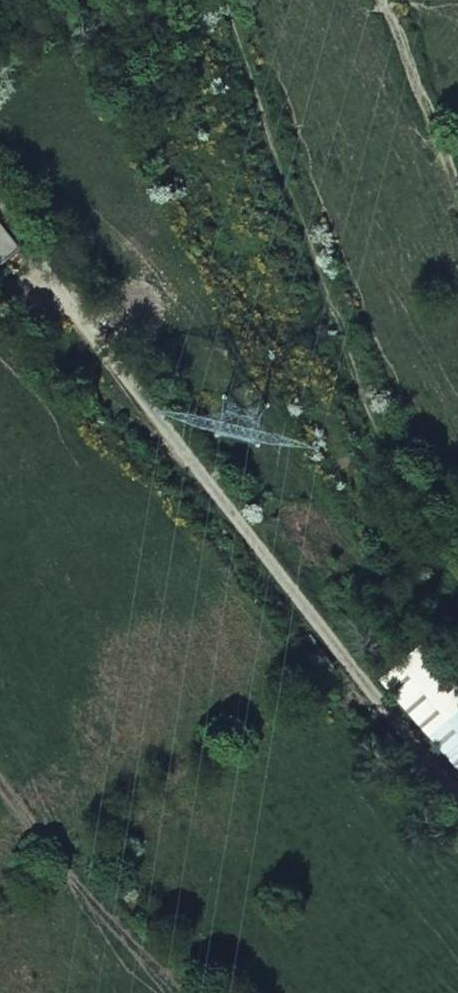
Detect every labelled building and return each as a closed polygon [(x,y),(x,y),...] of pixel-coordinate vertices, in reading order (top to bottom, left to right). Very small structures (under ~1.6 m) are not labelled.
[(22,249),(0,222),(0,266),(22,249)]
